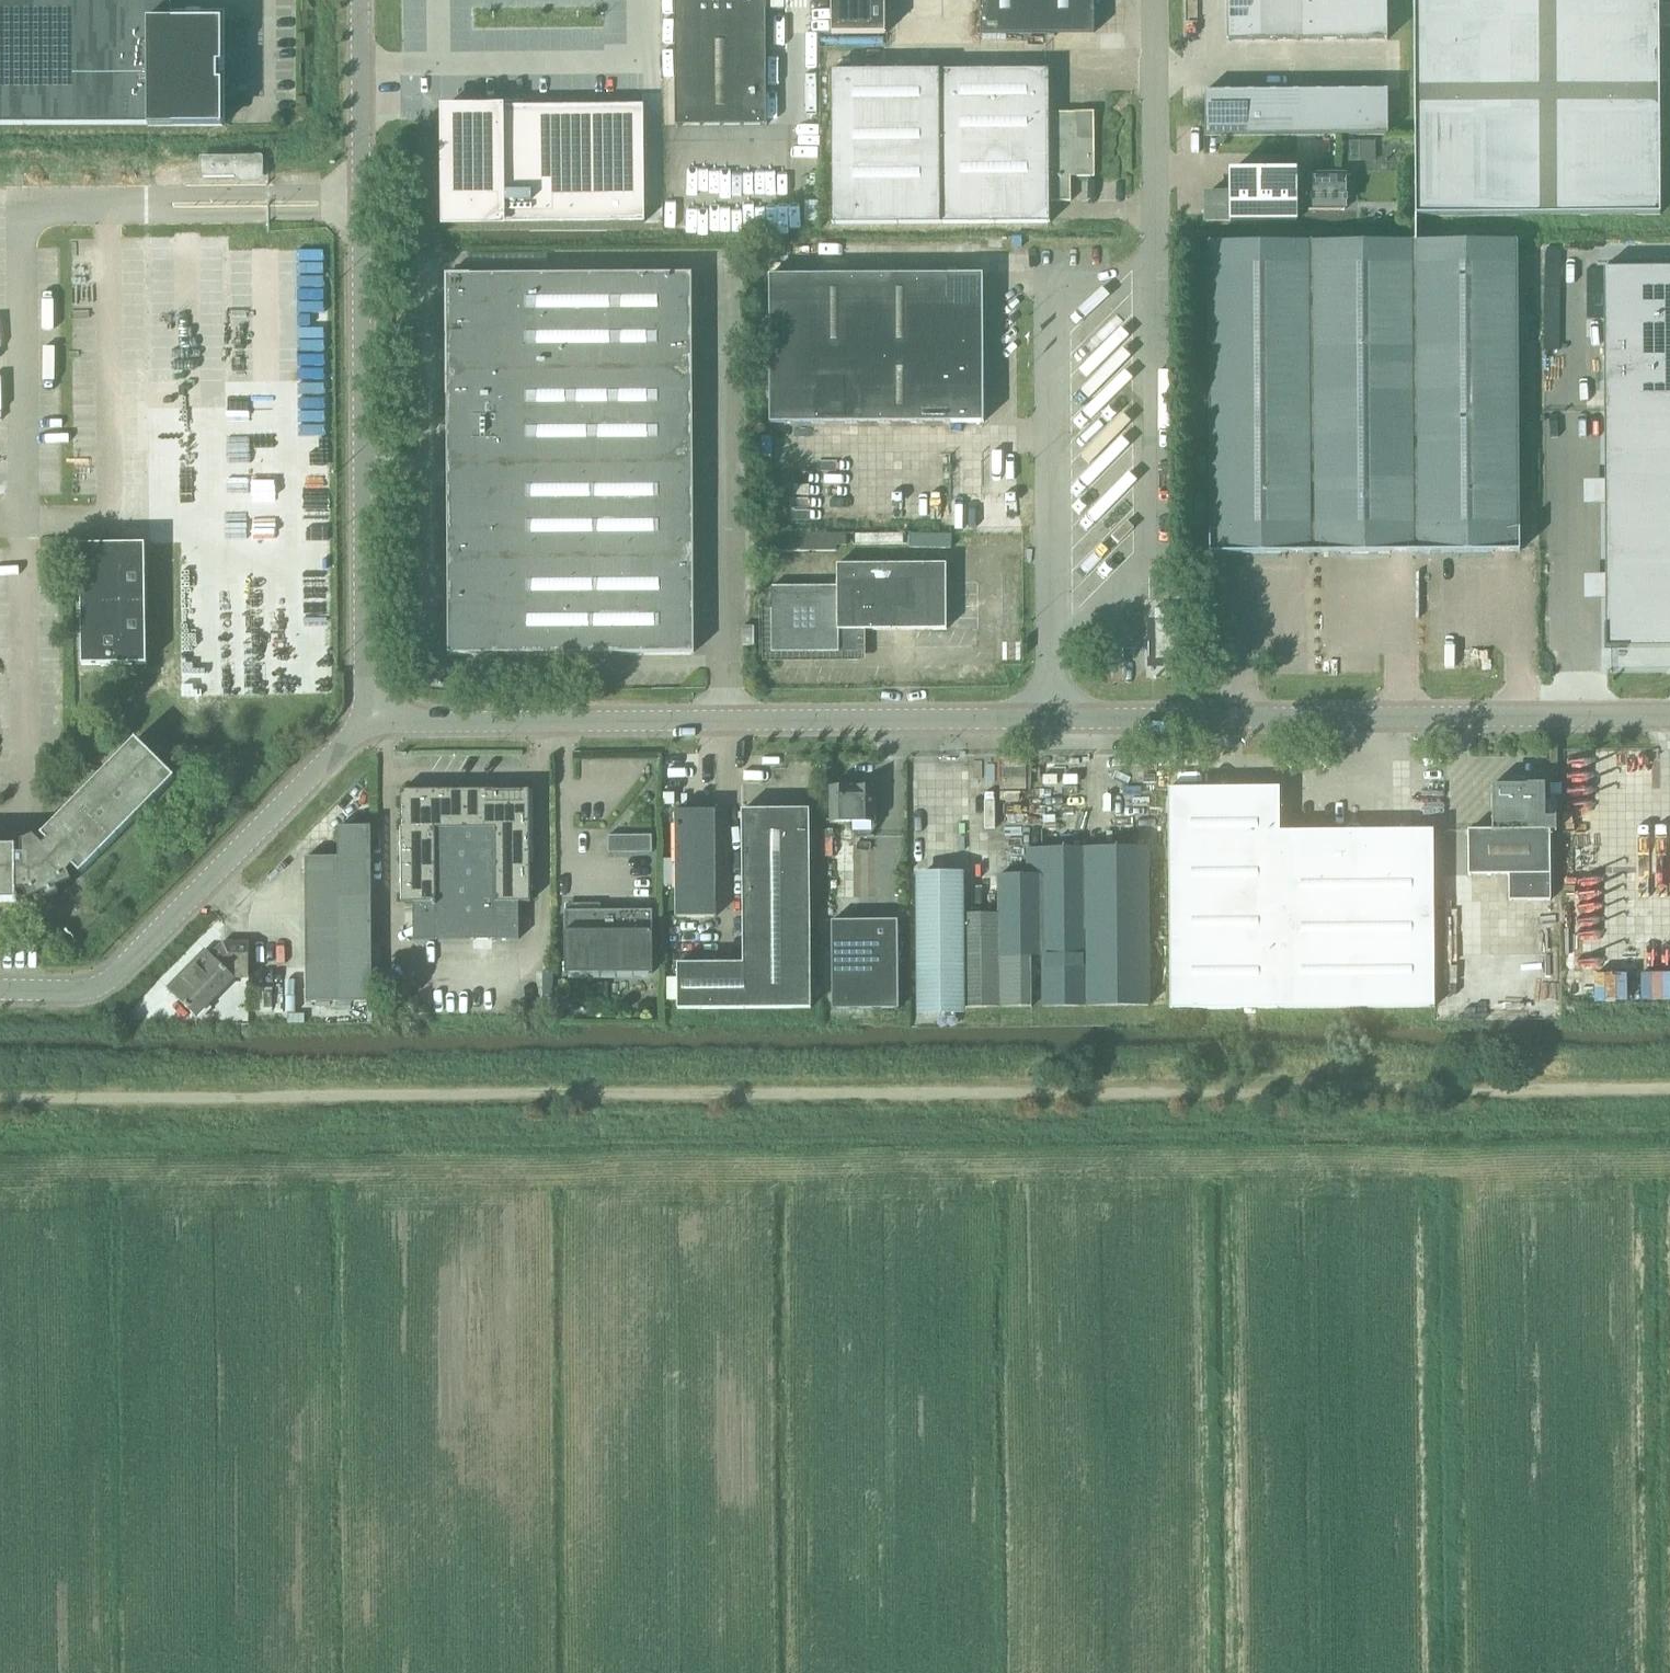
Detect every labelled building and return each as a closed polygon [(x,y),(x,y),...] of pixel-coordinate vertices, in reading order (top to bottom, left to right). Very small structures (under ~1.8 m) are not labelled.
[(223,19),(149,19),(149,0),(0,0),(0,124),(222,125),(223,81),(218,81),(218,63),(223,63),(223,19)] [(675,125),(767,125),(766,43),(766,10),(771,10),(771,0),(675,0),(675,125)] [(832,33),(886,33),(885,0),(832,0),(832,33)] [(1094,32),(1094,0),(981,0),(981,33),(1094,32)] [(1227,40),(1387,39),(1387,0),(1227,0),(1227,40)] [(1418,214),(1660,214),(1659,0),(1416,0),(1418,214)] [(1070,176),(1094,176),(1093,139),(1077,139),(1077,111),(1049,111),(1049,69),(832,70),(833,223),(1050,222),(1049,200),(1070,200),(1070,176)] [(1387,89),(1205,90),(1205,135),(1388,134),(1387,89)] [(491,108),(444,108),(444,194),(444,225),(645,223),(644,105),(491,107),(491,108)] [(1375,141),(1344,142),(1344,161),(1376,161),(1375,141)] [(240,176),(242,178),(257,178),(259,176),(259,156),(203,156),(203,177),(240,176)] [(1298,221),(1298,174),(1298,173),(1232,173),(1232,195),(1208,195),(1208,221),(1298,221)] [(1298,221),(1347,221),(1347,196),(1348,196),(1351,193),(1352,189),(1351,185),(1348,182),(1347,181),(1347,179),(1337,179),(1337,174),(1298,174),(1298,221)] [(1629,238),(1629,267),(1606,267),(1606,261),(1588,261),(1588,304),(1603,304),(1605,647),(1669,646),(1669,237),(1629,238)] [(1310,242),(1312,552),(1415,551),(1413,241),(1310,242)] [(1413,241),(1415,551),(1518,550),(1517,241),(1413,241)] [(1312,552),(1310,242),(1208,242),(1209,553),(1312,552)] [(450,652),(694,651),(692,274),(448,274),(450,652)] [(983,274),(770,275),(771,423),(984,422),(983,274)] [(82,664),(147,664),(146,543),(80,543),(82,664)] [(872,568),(850,569),(850,608),(872,608),(872,568)] [(894,568),(872,568),(872,608),(894,608),(894,568)] [(916,568),(894,568),(894,608),(916,608),(916,568)] [(938,568),(916,568),(916,608),(938,608),(938,568)] [(960,568),(938,568),(938,608),(960,608),(960,568)] [(806,569),(784,569),(784,608),(806,608),(806,569)] [(828,569),(806,569),(806,608),(828,608),(828,569)] [(850,569),(828,569),(828,608),(850,608),(850,569)] [(806,608),(784,608),(784,648),(806,648),(806,608)] [(828,608),(806,608),(806,648),(828,648),(828,608)] [(850,608),(828,608),(828,648),(850,647),(850,608)] [(872,608),(850,608),(850,647),(872,647),(872,608)] [(894,608),(872,608),(872,647),(894,647),(894,608)] [(916,608),(894,608),(894,647),(916,647),(916,608)] [(938,608),(916,608),(916,647),(938,647),(938,608)] [(960,608),(938,608),(938,647),(960,647),(960,608)] [(1152,660),(1183,660),(1182,608),(1152,608),(1152,660)] [(743,643),(746,643),(755,643),(754,625),(743,625),(743,643)] [(18,901),(18,891),(25,891),(29,900),(44,894),(47,900),(61,894),(58,888),(73,881),(69,872),(75,866),(81,872),(175,777),(166,768),(136,738),(53,823),(41,835),(47,840),(40,847),(38,847),(37,845),(27,849),(28,851),(25,854),(16,854),(16,846),(3,846),(0,846),(0,901),(18,901)] [(1544,783),(1491,784),(1492,820),(1498,820),(1498,829),(1468,829),(1468,874),(1508,874),(1509,899),(1550,899),(1550,873),(1549,830),(1554,830),(1554,831),(1556,831),(1555,817),(1544,817),(1544,783)] [(1560,794),(1560,783),(1550,783),(1550,794),(1560,794)] [(1302,1007),(1300,830),(1279,830),(1278,786),(1167,787),(1169,1008),(1302,1007)] [(830,788),(830,823),(874,823),(874,787),(830,788)] [(401,790),(402,902),(414,902),(414,939),(519,939),(519,901),(530,901),(529,790),(401,790)] [(663,793),(663,804),(674,804),(674,793),(663,793)] [(743,963),(744,1009),(810,1008),(808,809),(742,810),(743,963)] [(676,916),(716,916),(715,810),(675,810),(676,916)] [(372,1000),(370,826),(338,826),(339,856),(306,857),(307,1000),(372,1000)] [(1300,830),(1302,1007),(1434,1006),(1432,828),(1300,830)] [(607,853),(651,853),(651,835),(607,836),(607,853)] [(1026,874),(1014,874),(997,875),(997,913),(962,913),(962,1007),(1031,1007),(1031,955),(1041,955),(1041,1006),(1147,1005),(1146,847),(1026,848),(1026,874)] [(962,1007),(962,913),(961,875),(917,876),(918,1007),(962,1007)] [(564,909),(564,974),(652,973),(652,909),(564,909)] [(897,921),(832,922),(833,1008),(898,1008),(897,921)] [(249,943),(224,943),(212,955),(206,949),(168,987),(197,1015),(234,976),(248,976),(249,943)] [(744,1009),(743,963),(677,963),(678,1009),(744,1009)]
